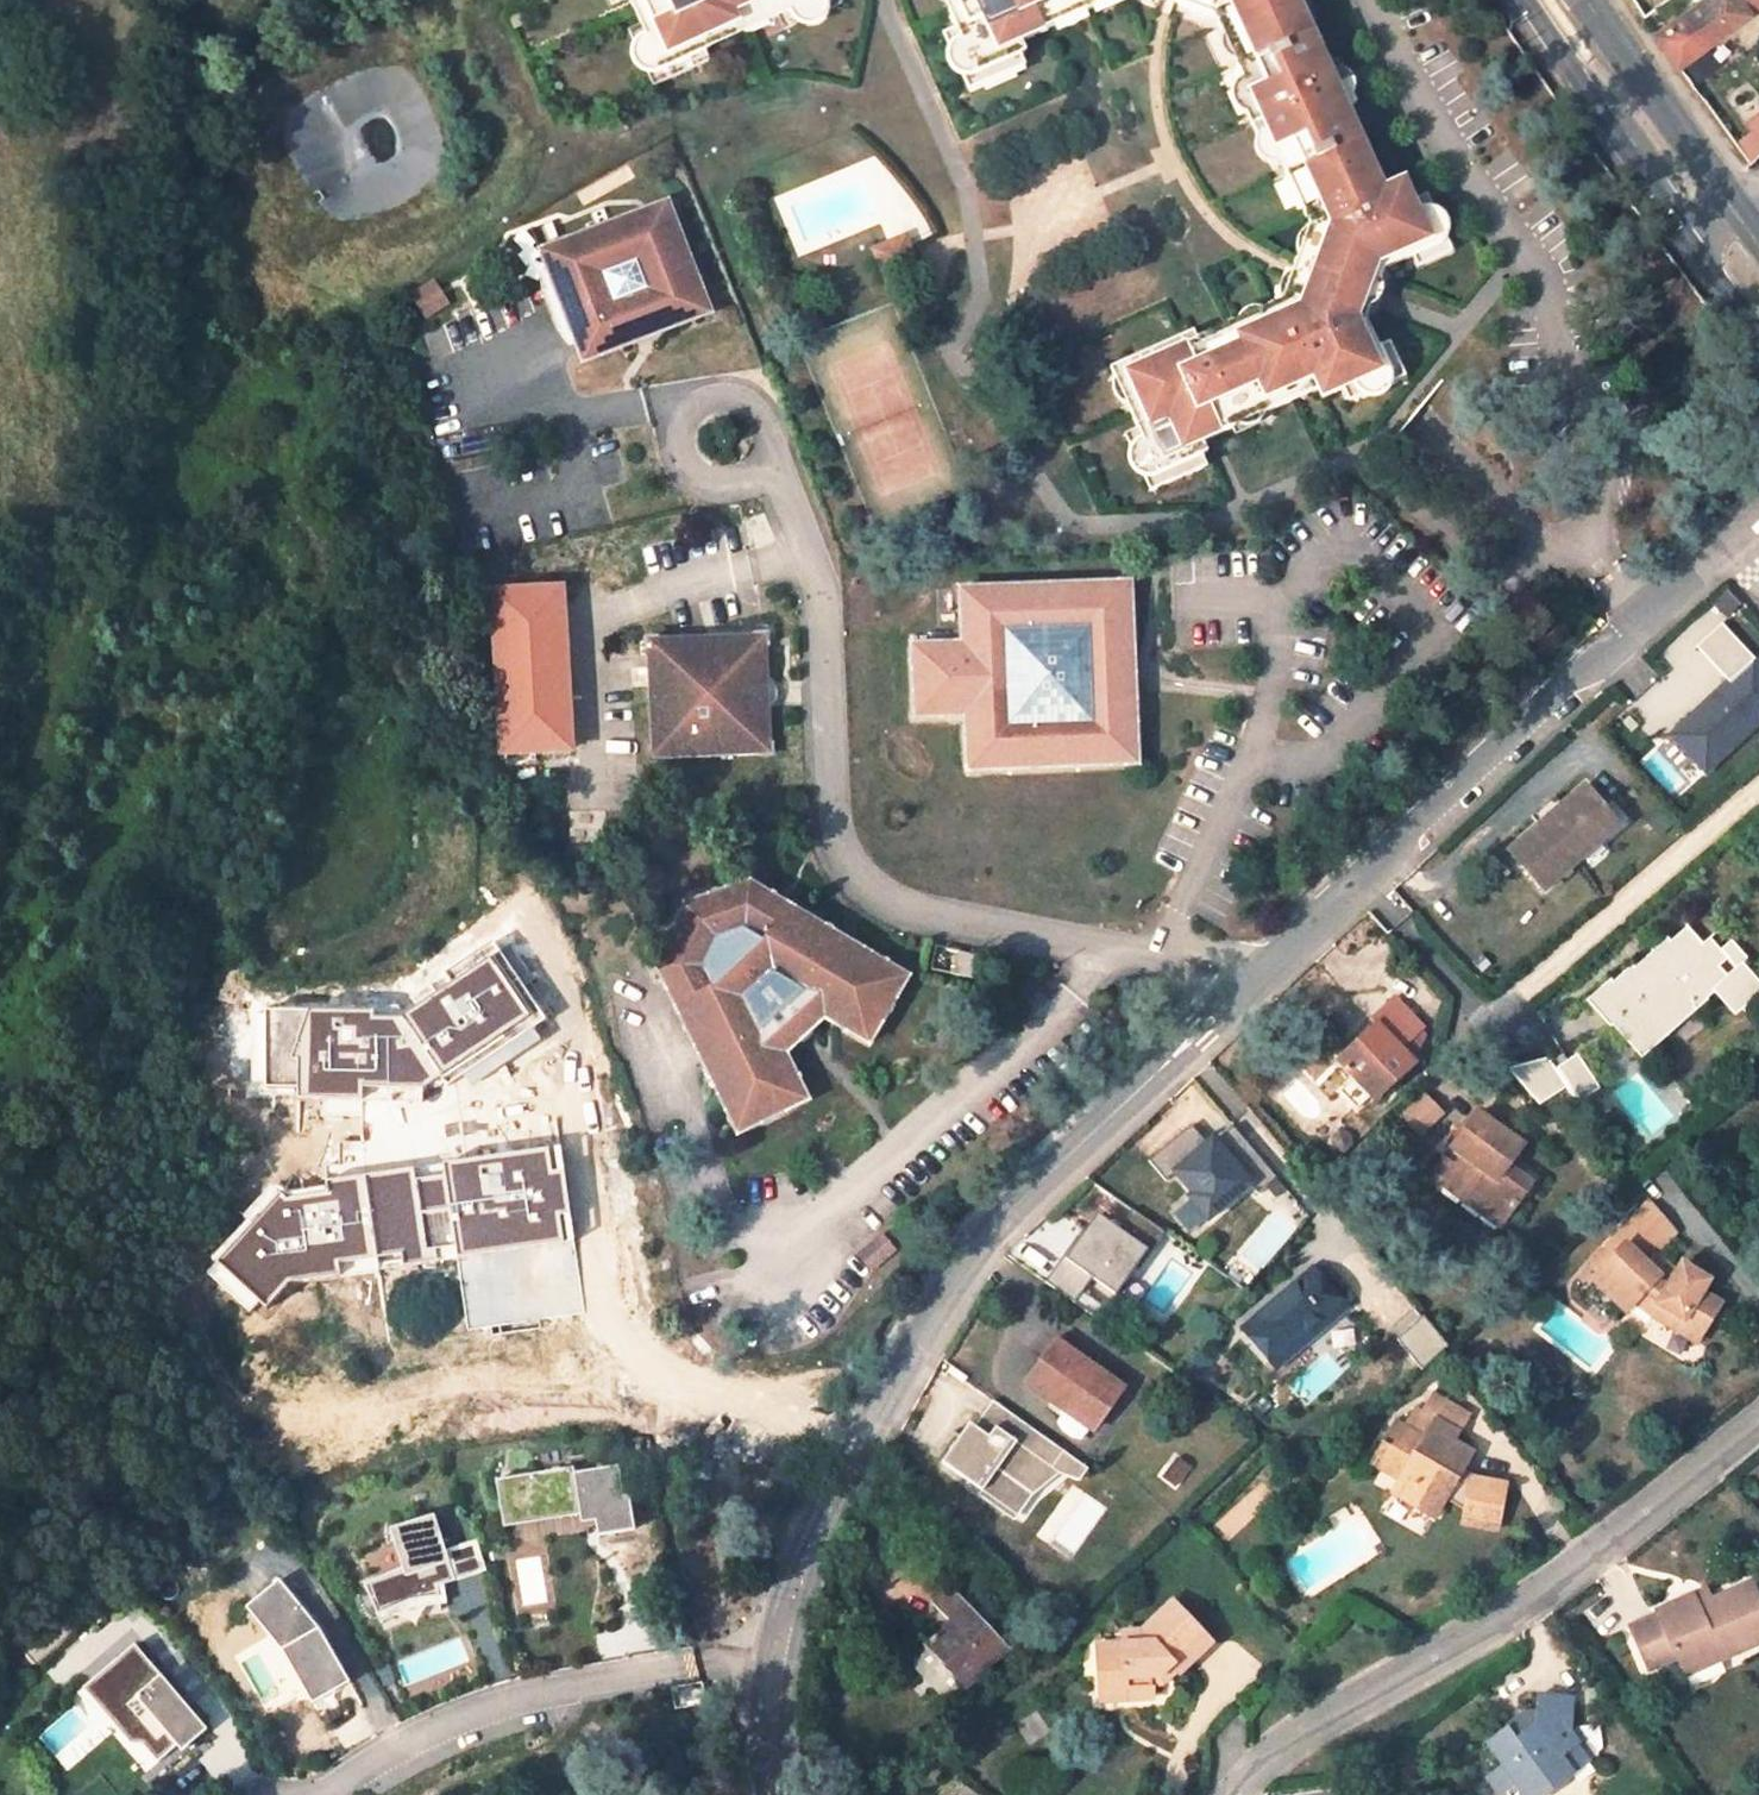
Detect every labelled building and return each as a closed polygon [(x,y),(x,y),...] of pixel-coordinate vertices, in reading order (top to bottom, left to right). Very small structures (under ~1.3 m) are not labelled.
[(646,4),(635,9),(662,69),(711,48),(706,37),(768,9),(773,20),(817,0),(645,0),(646,4)] [(980,73),(1029,51),(1024,41),(1056,27),(1051,16),(1088,0),(961,0),(964,7),(953,12),(980,73)] [(1227,15),(1265,100),(1254,105),(1275,154),(1286,149),(1323,234),(1291,317),(1239,339),(1234,328),(1197,344),(1194,336),(1122,368),(1141,412),(1130,417),(1157,478),(1206,457),(1197,437),(1314,385),(1323,406),(1389,377),(1367,325),(1385,278),(1437,256),(1407,189),(1387,198),(1351,116),(1333,74),(1300,0),(1194,0),(1227,15)] [(1658,32),(1680,63),(1758,8),(1758,0),(1705,0),(1658,32)] [(1446,232),(1432,202),(1418,209),(1432,239),(1446,232)] [(668,203),(540,252),(583,363),(710,313),(668,203)] [(898,237),(882,244),(896,275),(912,268),(898,237)] [(882,244),(867,251),(881,282),(896,275),(882,244)] [(1130,587),(959,590),(962,644),(912,646),(913,720),(964,717),(965,772),(1135,767),(1130,587)] [(1669,733),(1708,776),(1758,729),(1758,655),(1724,620),(1697,647),(1726,678),(1669,733)] [(1550,634),(1534,649),(1543,658),(1559,643),(1550,634)] [(652,762),(770,756),(765,637),(648,643),(652,762)] [(1585,785),(1509,852),(1544,890),(1619,824),(1585,785)] [(913,972),(753,881),(688,905),(662,968),(745,1133),(814,1097),(790,1049),(827,1013),(874,1040),(913,972)] [(1614,982),(1611,978),(1586,1000),(1610,1026),(1615,1022),(1634,1042),(1686,994),(1698,1007),(1708,998),(1705,995),(1721,982),(1743,1007),(1758,993),(1758,979),(1743,961),(1747,957),(1730,939),(1720,949),(1710,937),(1704,943),(1690,928),(1673,943),(1669,939),(1634,970),(1632,967),(1614,982)] [(931,969),(954,974),(958,952),(935,947),(931,969)] [(973,978),(977,956),(958,952),(954,974),(973,978)] [(1646,1055),(1698,1007),(1686,994),(1634,1042),(1646,1055)] [(1378,1025),(1340,1061),(1354,1076),(1370,1094),(1374,1099),(1413,1063),(1401,1049),(1423,1029),(1395,1000),(1374,1020),(1378,1025)] [(1550,1055),(1507,1070),(1539,1106),(1567,1094),(1583,1111),(1601,1095),(1571,1062),(1563,1070),(1550,1055)] [(1340,1089),(1357,1107),(1370,1094),(1354,1076),(1340,1089)] [(1423,1092),(1401,1116),(1421,1133),(1443,1110),(1423,1092)] [(1542,1198),(1519,1179),(1537,1155),(1517,1139),(1513,1144),(1488,1124),(1462,1158),(1474,1167),(1456,1191),(1451,1197),(1473,1214),(1478,1206),(1514,1235),(1542,1198)] [(1195,1239),(1259,1177),(1211,1129),(1168,1172),(1186,1191),(1166,1210),(1195,1239)] [(1541,1150),(1521,1134),(1517,1139),(1537,1155),(1541,1150)] [(1462,1158),(1444,1181),(1456,1191),(1474,1167),(1462,1158)] [(1473,1214),(1510,1241),(1514,1235),(1478,1206),(1473,1214)] [(1121,1292),(1158,1225),(1130,1209),(1121,1225),(1092,1209),(1051,1284),(1077,1298),(1089,1275),(1121,1292)] [(1627,1311),(1635,1303),(1653,1315),(1698,1341),(1720,1304),(1701,1292),(1708,1280),(1683,1264),(1677,1273),(1655,1253),(1645,1263),(1625,1244),(1593,1278),(1627,1311)] [(1344,1306),(1313,1270),(1246,1327),(1278,1363),(1344,1306)] [(1424,1336),(1411,1321),(1401,1331),(1414,1345),(1424,1336)] [(1125,1390),(1055,1339),(1026,1380),(1066,1410),(1070,1405),(1099,1426),(1125,1390)] [(1500,1528),(1508,1484),(1472,1479),(1463,1473),(1474,1453),(1456,1443),(1471,1416),(1434,1394),(1422,1414),(1414,1409),(1391,1447),(1381,1441),(1369,1462),(1413,1487),(1405,1501),(1438,1517),(1447,1502),(1463,1509),(1461,1520),(1500,1528)] [(1076,1482),(1087,1468),(987,1395),(939,1460),(1019,1518),(1056,1467),(1076,1482)] [(572,1467),(497,1479),(504,1526),(579,1514),(580,1524),(595,1521),(598,1535),(635,1529),(629,1495),(623,1496),(618,1465),(573,1473),(572,1467)] [(401,1568),(364,1584),(375,1614),(410,1598),(435,1595),(437,1586),(453,1579),(433,1514),(388,1528),(401,1568)] [(277,1580),(243,1607),(281,1651),(312,1703),(349,1681),(318,1628),(277,1580)] [(1693,1597),(1656,1612),(1658,1616),(1629,1628),(1648,1671),(1676,1660),(1678,1664),(1716,1648),(1720,1660),(1758,1643),(1758,1598),(1752,1583),(1697,1606),(1693,1597)] [(1020,1637),(997,1613),(986,1625),(950,1586),(931,1603),(950,1622),(926,1647),(930,1650),(923,1656),(925,1658),(918,1665),(918,1671),(944,1699),(950,1700),(963,1687),(964,1689),(1020,1637)] [(1100,1701),(1152,1699),(1151,1679),(1161,1678),(1172,1668),(1179,1675),(1212,1642),(1174,1602),(1144,1630),(1143,1631),(1124,1633),(1125,1645),(1097,1647),(1100,1701)] [(203,1731),(127,1647),(74,1692),(144,1780),(203,1731)] [(1683,1676),(1720,1660),(1716,1648),(1678,1664),(1683,1676)] [(1530,1697),(1529,1718),(1528,1726),(1511,1741),(1502,1728),(1482,1745),(1499,1767),(1482,1780),(1493,1794),(1508,1794),(1517,1788),(1522,1794),(1544,1794),(1553,1788),(1547,1779),(1566,1765),(1557,1753),(1572,1742),(1563,1730),(1566,1700),(1530,1697)] [(1516,1717),(1502,1728),(1511,1741),(1528,1726),(1529,1718),(1516,1717)] [(1587,1760),(1572,1742),(1557,1753),(1566,1765),(1572,1773),(1587,1760)] [(1547,1779),(1553,1788),(1572,1773),(1566,1765),(1547,1779)]
